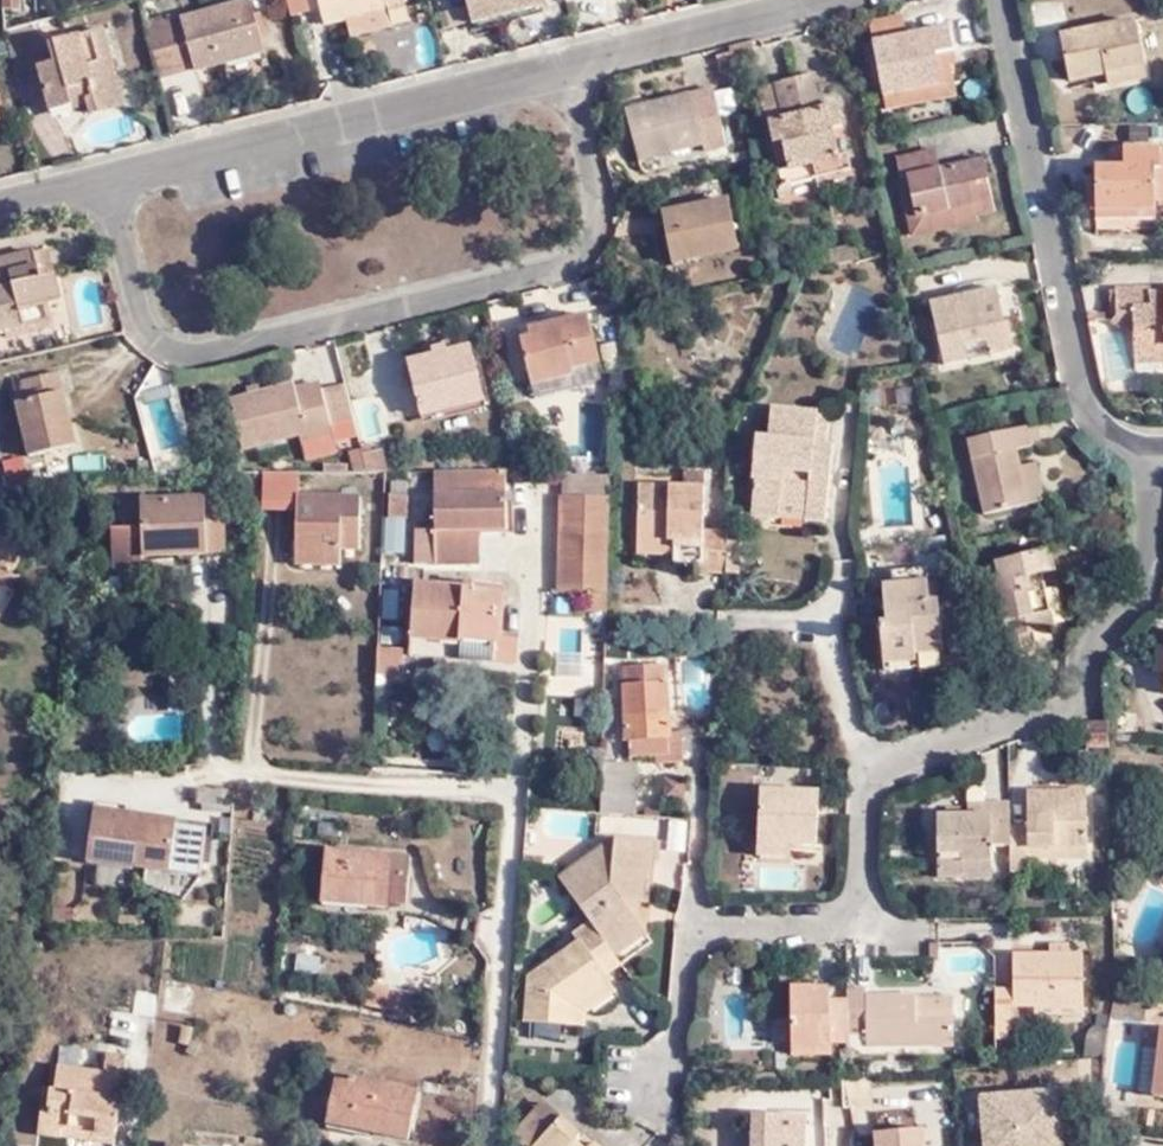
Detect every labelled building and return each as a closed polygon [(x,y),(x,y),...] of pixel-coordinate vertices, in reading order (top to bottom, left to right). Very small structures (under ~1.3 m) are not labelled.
[(387,0),(321,0),(328,31),(391,18),(395,37),(414,32),(407,0),(392,0),(388,1),(387,0)] [(478,34),(547,16),(543,0),(469,0),(478,34)] [(0,6),(0,26),(13,26),(13,7),(0,6)] [(254,13),(162,35),(172,82),(193,77),(193,80),(265,63),(254,13)] [(1140,15),(1064,30),(1074,81),(1097,76),(1099,81),(1152,72),(1140,15)] [(874,30),(890,101),(946,88),(947,88),(942,59),(958,53),(954,31),(911,41),(906,20),(874,30)] [(2,42),(15,84),(40,79),(51,118),(67,114),(71,113),(67,98),(86,93),(90,108),(83,110),(84,115),(87,126),(124,117),(104,36),(57,49),(38,29),(1,39),(2,42)] [(162,35),(148,39),(160,85),(172,82),(162,35)] [(947,88),(946,88),(950,105),(962,101),(956,71),(961,68),(958,53),(942,59),(947,88)] [(817,80),(780,88),(787,125),(772,128),(777,149),(783,177),(787,193),(856,177),(852,161),(844,162),(839,137),(846,134),(842,112),(826,116),(817,80)] [(763,93),(772,128),(787,125),(780,88),(763,93)] [(895,118),(950,105),(946,88),(890,101),(895,118)] [(69,119),(84,115),(83,110),(90,108),(86,93),(67,98),(71,113),(67,114),(69,119)] [(713,102),(691,108),(701,151),(704,162),(726,156),(713,102)] [(691,108),(627,124),(637,168),(701,151),(691,108)] [(1149,204),(1149,195),(1162,195),(1162,143),(1155,143),(1120,142),(1119,143),(1118,161),(1105,162),(1091,161),(1091,204),(1149,204)] [(1105,144),(1105,162),(1118,161),(1119,143),(1105,144)] [(945,155),(934,158),(938,178),(950,175),(945,155)] [(985,209),(982,194),(998,191),(992,165),(950,175),(938,178),(934,158),(907,165),(911,185),(916,185),(924,224),(985,209)] [(998,191),(982,194),(985,209),(924,224),(916,185),(911,185),(908,186),(921,245),(987,228),(986,223),(1005,219),(998,191)] [(1149,204),(1091,204),(1091,212),(1148,213),(1149,204)] [(663,224),(674,273),(739,259),(730,209),(663,224)] [(807,263),(811,280),(859,267),(854,252),(807,263)] [(20,333),(18,320),(46,313),(60,309),(53,282),(52,282),(45,257),(31,261),(30,259),(0,267),(0,338),(20,333)] [(1162,348),(1162,284),(1158,284),(1157,290),(1144,290),(1143,282),(1111,283),(1111,306),(1124,307),(1124,349),(1162,348)] [(858,358),(884,297),(854,285),(828,346),(858,358)] [(943,365),(965,359),(961,343),(983,337),(987,354),(1012,347),(1005,319),(1001,320),(993,286),(961,293),(962,301),(950,305),(946,298),(927,303),(943,365)] [(20,333),(22,340),(51,332),(46,313),(18,320),(20,333)] [(596,372),(590,344),(586,324),(518,341),(522,357),(530,391),(596,372)] [(965,359),(987,354),(983,337),(961,343),(965,359)] [(339,344),(310,346),(313,377),(342,375),(339,344)] [(1124,349),(1124,359),(1162,360),(1162,348),(1124,349)] [(402,376),(404,381),(416,428),(486,409),(475,367),(472,358),(447,365),(448,370),(439,373),(437,367),(402,376)] [(22,412),(35,465),(80,454),(63,381),(26,390),(30,411),(22,412)] [(306,446),(330,441),(329,434),(320,392),(296,397),(294,393),(230,407),(241,457),(297,443),(304,442),(306,446)] [(345,392),(321,398),(329,434),(352,429),(345,392)] [(747,527),(775,530),(776,515),(801,518),(801,525),(821,527),(828,455),(810,452),(814,425),(767,419),(763,447),(750,445),(746,486),(750,490),(747,527)] [(1034,419),(1023,422),(1027,440),(1038,438),(1034,419)] [(983,508),(1026,499),(1018,461),(1013,461),(1009,445),(1027,440),(1023,422),(966,434),(983,508)] [(878,436),(863,437),(863,447),(878,447),(878,436)] [(336,462),(330,441),(306,446),(304,442),(297,443),(303,469),(336,462)] [(351,448),(351,470),(385,471),(385,448),(351,448)] [(1030,458),(1018,461),(1026,499),(1039,496),(1030,458)] [(522,534),(522,477),(450,479),(451,537),(496,535),(522,534)] [(681,485),(681,499),(700,499),(701,487),(681,485)] [(565,486),(563,507),(605,508),(606,488),(565,486)] [(696,584),(725,584),(725,545),(699,543),(700,499),(681,499),(635,497),(634,552),(670,554),(670,566),(669,575),(695,577),(696,584)] [(417,506),(400,504),(397,525),(414,527),(417,506)] [(359,507),(297,508),(299,574),(346,574),(345,560),(361,560),(359,507)] [(554,603),(601,606),(605,508),(563,507),(558,507),(554,603)] [(208,567),(206,509),(142,511),(119,512),(120,539),(112,540),(113,582),(144,581),(144,569),(173,568),(172,556),(185,555),(186,555),(186,568),(208,567)] [(224,509),(206,509),(208,567),(226,567),(224,509)] [(819,536),(821,527),(801,525),(801,518),(776,515),(775,530),(819,536)] [(0,536),(0,545),(26,560),(31,551),(1,534),(0,536)] [(496,535),(451,537),(452,573),(496,573),(496,535)] [(452,573),(451,537),(430,537),(431,574),(452,573)] [(0,545),(0,572),(15,580),(26,560),(0,545)] [(725,545),(725,584),(737,584),(738,546),(725,545)] [(1009,654),(1029,648),(1025,627),(1050,621),(1041,580),(1033,581),(1031,570),(1046,566),(1041,545),(993,557),(997,575),(989,577),(1009,654)] [(670,566),(670,554),(634,552),(634,564),(670,566)] [(173,568),(186,568),(186,555),(185,555),(172,556),(173,568)] [(5,596),(15,580),(0,572),(0,593),(5,596)] [(876,631),(883,669),(914,665),(913,659),(938,655),(946,655),(943,624),(936,625),(933,606),(925,606),(922,587),(920,588),(919,573),(886,577),(888,592),(879,593),(883,630),(876,631)] [(495,671),(498,643),(499,640),(505,599),(418,589),(409,660),(495,671)] [(519,646),(498,643),(495,671),(515,673),(519,646)] [(1162,673),(1162,647),(1157,646),(1154,672),(1162,673)] [(378,655),(375,680),(397,684),(400,657),(378,655)] [(914,665),(883,669),(884,680),(941,672),(938,655),(913,659),(914,665)] [(660,667),(622,669),(622,683),(617,685),(619,739),(626,739),(627,758),(664,758),(679,758),(679,735),(668,735),(667,684),(661,683),(660,667)] [(1108,758),(1107,741),(1106,736),(1082,736),(1083,758),(1108,758)] [(628,777),(597,775),(595,823),(626,825),(628,777)] [(686,796),(685,775),(658,777),(659,797),(686,796)] [(226,800),(199,799),(199,818),(212,818),(225,819),(226,800)] [(751,803),(750,853),(788,854),(808,855),(808,803),(751,803)] [(1003,836),(1002,860),(1002,863),(1002,883),(1023,883),(1024,869),(1023,858),(1080,857),(1080,803),(1022,803),(1022,835),(1003,836)] [(1003,836),(1003,816),(1003,815),(976,816),(976,827),(955,829),(922,830),(923,891),(953,890),(954,874),(980,874),(979,859),(1002,860),(1003,836)] [(955,816),(955,829),(976,827),(976,816),(955,816)] [(667,818),(667,851),(688,851),(687,817),(667,818)] [(166,832),(88,826),(83,875),(122,878),(122,883),(161,888),(162,882),(195,885),(199,840),(166,837),(166,832)] [(613,959),(643,934),(634,924),(635,912),(646,912),(649,891),(654,891),(656,850),(618,848),(563,889),(594,933),(613,959)] [(382,876),(383,859),(323,852),(319,897),(361,902),(361,905),(386,909),(387,903),(406,906),(408,878),(382,876)] [(787,867),(788,854),(750,853),(750,865),(787,867)] [(1080,868),(1080,857),(1023,858),(1024,869),(1080,868)] [(410,861),(383,859),(382,876),(408,878),(410,861)] [(980,891),(980,874),(954,874),(953,890),(980,891)] [(360,911),(361,905),(361,902),(319,897),(318,905),(360,911)] [(611,989),(626,976),(621,969),(613,959),(594,933),(577,946),(582,952),(536,990),(533,1033),(576,1038),(579,1021),(613,993),(611,989)] [(651,945),(643,934),(613,959),(621,969),(651,945)] [(1162,981),(1162,951),(1157,949),(1152,979),(1162,981)] [(1042,956),(1043,967),(1062,967),(1062,956),(1042,956)] [(318,960),(297,957),(295,973),(316,976),(318,960)] [(1010,1017),(1028,1018),(1074,1016),(1073,967),(1062,967),(1043,967),(1009,967),(1009,1002),(989,1002),(990,1038),(1011,1038),(1010,1017)] [(171,983),(171,1008),(191,1008),(192,984),(171,983)] [(826,1039),(843,1041),(844,1032),(844,1003),(826,1002),(826,988),(789,987),(787,1044),(826,1046),(826,1039)] [(845,988),(844,1003),(844,1032),(861,1033),(861,1045),(947,1047),(948,1010),(910,1008),(910,999),(862,996),(862,990),(845,988)] [(240,1010),(239,993),(227,991),(225,1008),(240,1010)] [(257,997),(239,993),(240,1010),(255,1012),(257,997)] [(620,1003),(613,993),(579,1021),(576,1038),(590,1039),(590,1026),(620,1003)] [(103,1013),(97,1053),(118,1058),(119,1049),(121,1050),(126,1017),(103,1013)] [(1074,1016),(1028,1018),(1029,1027),(1075,1027),(1074,1016)] [(1162,1099),(1162,1029),(1161,1028),(1158,1050),(1144,1049),(1138,1092),(1153,1094),(1152,1097),(1162,1099)] [(861,1033),(844,1032),(843,1041),(843,1044),(861,1045),(861,1033)] [(826,1056),(826,1046),(787,1044),(786,1054),(826,1056)] [(33,1136),(55,1140),(57,1127),(109,1134),(118,1058),(97,1053),(94,1073),(52,1068),(49,1090),(43,1089),(40,1113),(35,1113),(33,1136)] [(418,1089),(343,1074),(331,1124),(372,1131),(374,1133),(408,1140),(418,1089)] [(1062,1083),(977,1089),(981,1145),(1066,1145),(1062,1083)] [(512,1145),(540,1145),(559,1125),(543,1111),(510,1144),(512,1145)] [(874,1145),(929,1145),(927,1123),(873,1127),(874,1145)] [(577,1143),(559,1125),(540,1145),(575,1145),(577,1143)] [(109,1134),(57,1127),(55,1140),(104,1145),(107,1145),(109,1134)]
